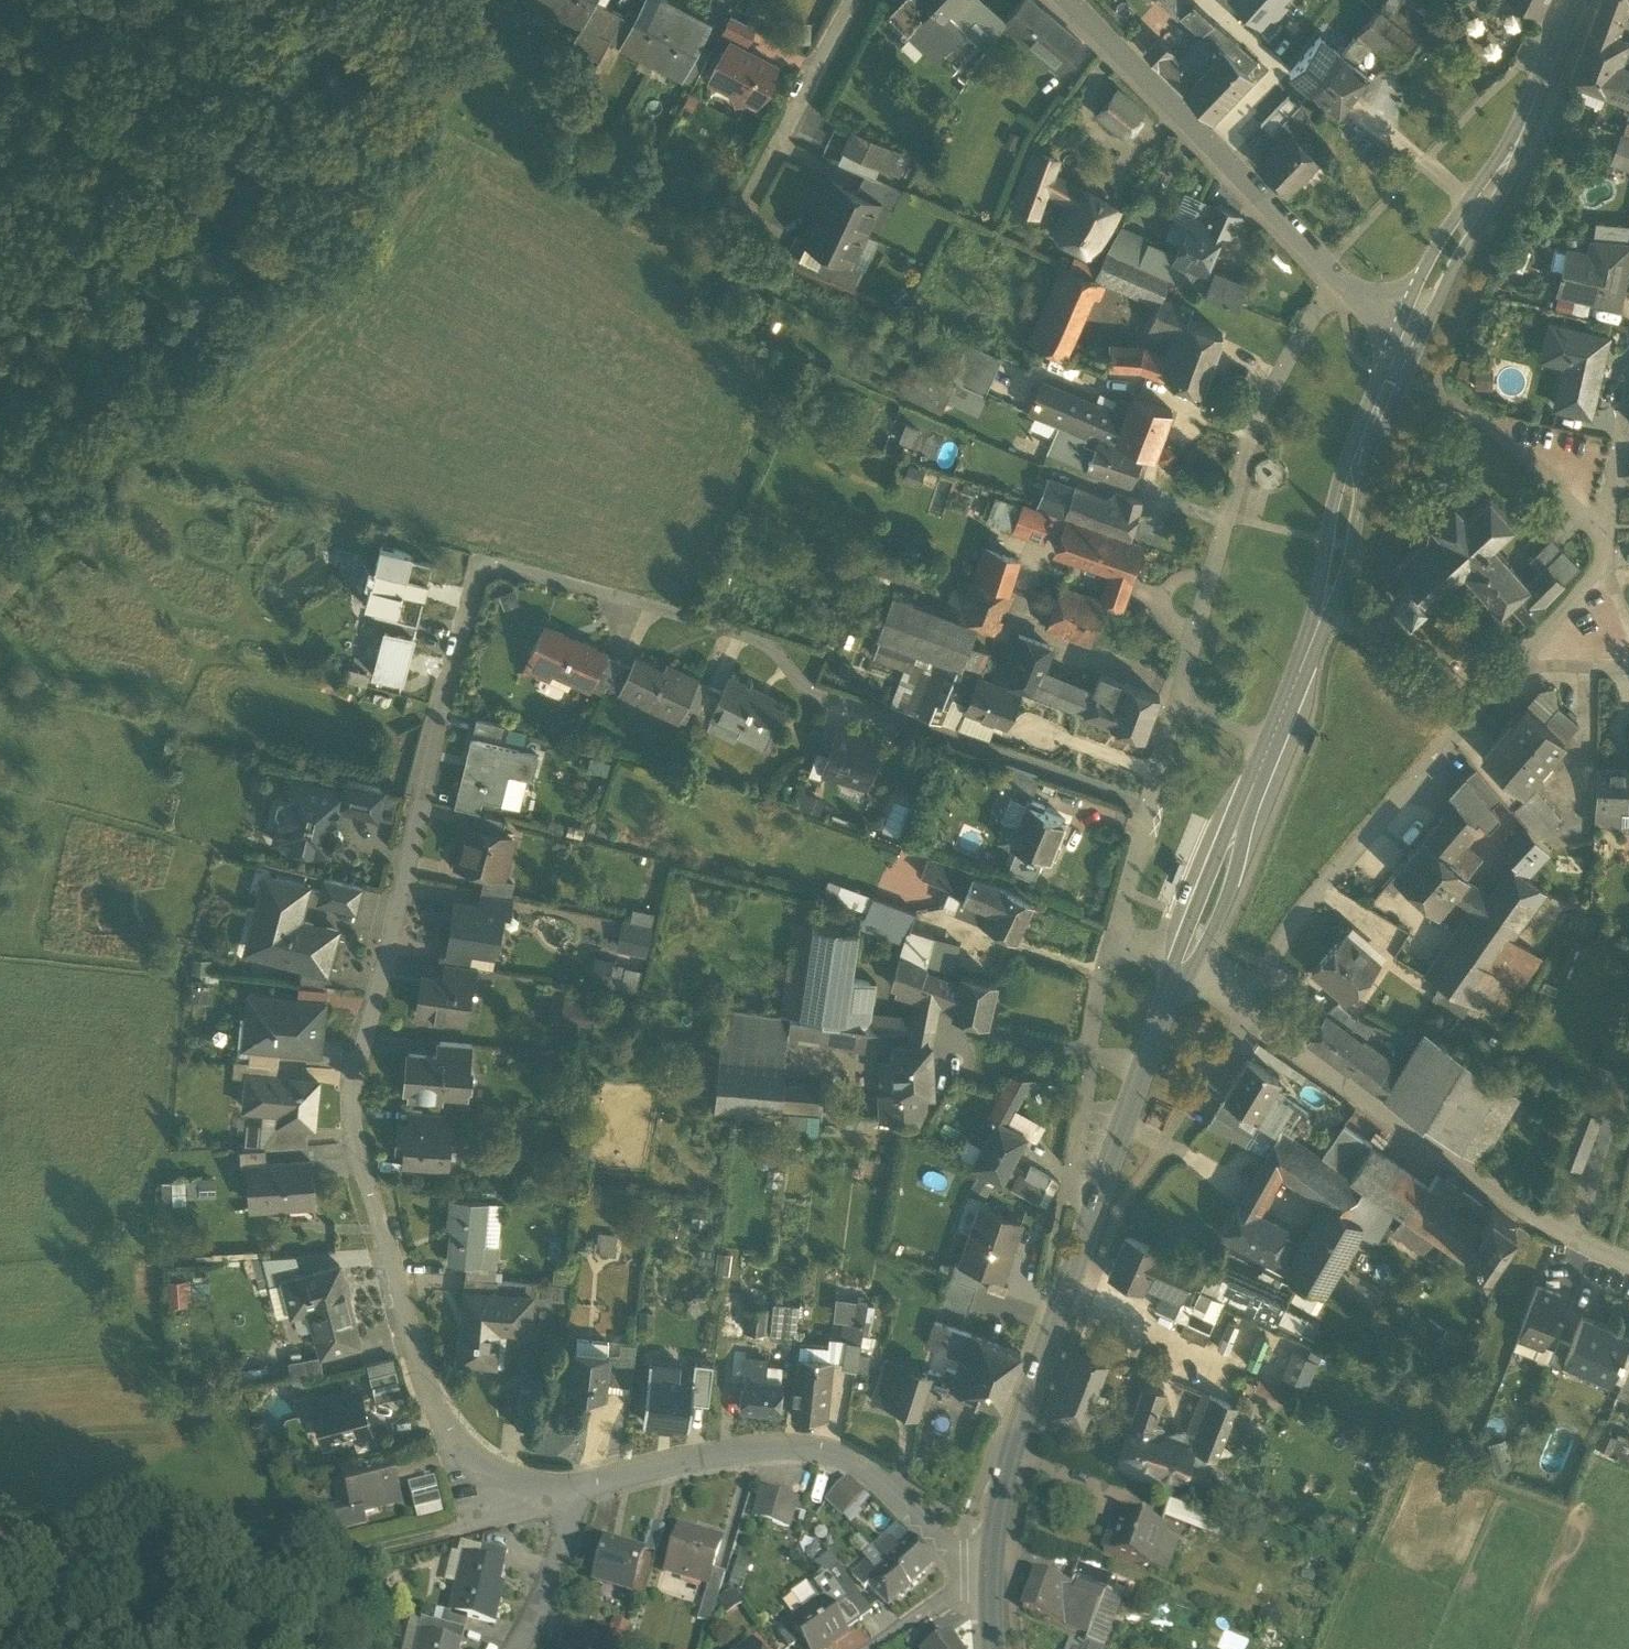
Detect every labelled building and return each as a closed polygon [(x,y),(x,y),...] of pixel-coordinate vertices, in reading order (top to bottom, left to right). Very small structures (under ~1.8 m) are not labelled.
[(556,5),(568,11),(565,17),(582,26),(600,34),(613,8),(597,0),(559,0),(556,5)] [(661,0),(647,0),(636,20),(623,46),(641,56),(644,50),(655,56),(679,9),(661,0)] [(889,15),(909,34),(916,26),(916,25),(934,5),(928,0),(902,0),(889,15)] [(1032,0),(1021,0),(1005,19),(1027,38),(1048,14),(1032,0)] [(1157,0),(1178,20),(1182,16),(1195,2),(1192,0),(1158,0),(1157,0)] [(1259,22),(1269,12),(1274,17),(1287,3),(1283,0),(1235,0),(1259,22)] [(1540,10),(1544,0),(1518,0),(1540,10)] [(1597,10),(1618,18),(1625,0),(1601,0),(1597,10)] [(939,4),(937,2),(934,5),(916,25),(916,26),(944,52),(966,29),(939,4)] [(1195,2),(1182,16),(1203,34),(1216,21),(1195,2)] [(600,34),(591,52),(602,57),(611,40),(624,14),(613,8),(600,34)] [(679,9),(655,56),(666,62),(663,67),(681,77),(695,52),(708,25),(679,9)] [(1378,9),(1344,48),(1351,54),(1353,55),(1370,35),(1393,55),(1398,59),(1414,40),(1378,9)] [(1618,18),(1597,10),(1590,28),(1611,37),(1618,18)] [(624,14),(611,40),(623,46),(636,20),(624,14)] [(754,26),(730,14),(722,30),(746,42),(754,26)] [(1048,14),(1027,38),(1061,68),(1081,43),(1048,14)] [(1216,21),(1203,34),(1205,37),(1186,56),(1187,58),(1188,57),(1203,70),(1225,48),(1230,53),(1240,43),(1238,41),(1216,21)] [(600,34),(582,26),(574,43),(591,52),(600,34)] [(1611,37),(1590,28),(1570,78),(1606,90),(1614,69),(1624,42),(1611,37)] [(1340,53),(1314,32),(1311,36),(1290,61),(1285,67),(1311,89),(1340,54),(1340,53)] [(1160,39),(1146,54),(1159,66),(1170,54),(1173,51),(1160,39)] [(775,65),(731,43),(711,79),(734,91),(738,101),(770,90),(767,81),(775,65)] [(1203,70),(1184,90),(1212,117),(1252,74),(1247,69),(1257,58),(1240,43),(1230,53),(1225,48),(1203,70)] [(1351,54),(1344,48),(1340,53),(1340,54),(1347,59),(1351,54)] [(695,52),(681,77),(694,83),(707,58),(695,52)] [(1183,63),(1170,54),(1159,66),(1184,90),(1203,70),(1188,57),(1187,58),(1183,63)] [(1347,59),(1340,54),(1311,89),(1337,111),(1366,76),(1347,59)] [(1393,55),(1388,62),(1392,66),(1398,59),(1393,55)] [(1614,69),(1606,90),(1624,97),(1628,83),(1628,74),(1614,69)] [(1140,111),(1116,92),(1099,113),(1124,132),(1140,111)] [(1286,94),(1260,121),(1267,128),(1294,101),(1286,94)] [(1299,103),(1272,132),(1281,141),(1289,133),(1291,134),(1307,117),(1299,103)] [(888,147),(853,131),(844,151),(878,167),(888,147)] [(1291,134),(1289,133),(1281,141),(1259,165),(1287,192),(1317,160),(1315,158),(1315,151),(1310,146),(1303,146),(1291,134)] [(1622,136),(1612,161),(1628,167),(1628,138),(1622,136)] [(901,153),(888,147),(878,167),(892,174),(901,153)] [(1054,161),(1035,154),(1015,206),(1034,214),(1043,190),(1069,204),(1077,190),(1049,175),(1054,161)] [(901,192),(865,175),(856,193),(878,204),(892,210),(901,192)] [(856,193),(832,182),(818,212),(864,233),(878,204),(856,193)] [(1117,212),(1078,189),(1077,190),(1069,204),(1051,235),(1094,259),(1102,245),(1099,244),(1117,212)] [(1199,197),(1190,221),(1203,226),(1204,222),(1199,220),(1208,200),(1199,197)] [(1236,212),(1208,200),(1199,220),(1204,222),(1222,228),(1222,229),(1228,231),(1236,212)] [(864,233),(818,212),(804,242),(828,253),(850,263),(864,233)] [(1186,227),(1172,221),(1166,238),(1178,243),(1186,227)] [(1593,231),(1627,234),(1628,223),(1594,221),(1593,231)] [(1200,232),(1186,227),(1178,243),(1174,254),(1173,256),(1205,271),(1222,229),(1222,228),(1204,222),(1203,226),(1200,232)] [(1148,241),(1119,228),(1107,249),(1140,263),(1148,241)] [(1593,239),(1589,254),(1568,250),(1563,273),(1561,273),(1560,276),(1562,276),(1558,293),(1618,306),(1628,258),(1628,242),(1593,239)] [(1174,254),(1148,241),(1140,263),(1166,274),(1173,256),(1174,254)] [(1140,263),(1107,249),(1094,275),(1157,302),(1160,295),(1160,294),(1162,295),(1169,275),(1166,274),(1140,263)] [(850,263),(828,253),(819,271),(855,288),(864,270),(850,263)] [(1205,271),(1173,256),(1166,274),(1169,275),(1204,290),(1211,273),(1205,271)] [(1061,266),(1029,341),(1061,355),(1068,339),(1093,280),(1061,266)] [(1245,286),(1212,272),(1211,273),(1204,290),(1237,304),(1245,286)] [(1160,294),(1160,295),(1157,302),(1148,322),(1180,334),(1185,321),(1186,321),(1191,306),(1162,295),(1160,294)] [(1170,360),(1164,376),(1201,390),(1222,334),(1186,321),(1185,321),(1180,334),(1170,360)] [(1607,337),(1550,324),(1544,353),(1566,358),(1559,390),(1591,397),(1594,397),(1602,361),(1599,360),(1601,351),(1604,352),(1607,337)] [(997,357),(970,344),(966,355),(992,368),(997,357)] [(1118,349),(1107,349),(1107,366),(1119,366),(1118,349)] [(1140,350),(1118,349),(1119,366),(1139,367),(1140,350)] [(1170,360),(1140,350),(1139,367),(1164,376),(1170,360)] [(992,368),(966,355),(955,380),(981,392),(992,368)] [(920,364),(912,361),(905,380),(912,384),(920,364)] [(952,379),(920,364),(912,384),(907,396),(937,411),(952,379)] [(1095,410),(1040,387),(1029,413),(1059,426),(1086,437),(1089,432),(1090,430),(1091,428),(1088,427),(1095,410)] [(1591,397),(1561,390),(1557,407),(1587,414),(1591,397)] [(1171,411),(1134,398),(1125,419),(1117,440),(1155,456),(1171,411)] [(1125,419),(1096,407),(1095,410),(1088,427),(1091,428),(1117,440),(1125,419)] [(904,422),(898,438),(911,443),(917,426),(904,422)] [(1086,437),(1059,426),(1049,450),(1086,467),(1085,469),(1086,470),(1102,437),(1089,432),(1086,437)] [(1102,437),(1086,470),(1130,485),(1143,456),(1102,437)] [(1156,457),(1170,463),(1177,449),(1163,442),(1156,457)] [(1005,451),(997,448),(994,458),(1002,461),(1005,451)] [(1107,501),(1093,496),(1075,489),(1075,488),(1074,488),(1074,489),(1049,480),(1039,506),(1130,538),(1142,501),(1113,493),(1112,498),(1107,501)] [(1436,531),(1396,568),(1409,582),(1423,597),(1429,603),(1514,524),(1488,497),(1466,517),(1454,503),(1430,525),(1436,531)] [(1049,516),(1024,508),(1016,533),(1041,541),(1045,528),(1049,516)] [(1068,521),(1049,515),(1049,516),(1045,528),(1056,532),(1059,525),(1066,527),(1068,521)] [(1141,546),(1068,521),(1066,527),(1058,551),(1113,570),(1131,576),(1141,546)] [(1550,538),(1528,560),(1538,570),(1545,563),(1546,564),(1561,548),(1550,538)] [(412,554),(380,545),(375,565),(363,562),(358,581),(370,584),(365,604),(373,606),(372,612),(417,624),(424,596),(425,596),(429,583),(428,582),(433,564),(411,558),(412,554)] [(1525,582),(1491,546),(1465,570),(1500,609),(1508,601),(1526,584),(1525,582)] [(1561,548),(1546,564),(1563,582),(1578,566),(1561,548)] [(1016,559),(985,549),(976,580),(1021,595),(1026,580),(1011,575),(1016,559)] [(1538,570),(1525,582),(1526,584),(1543,602),(1563,582),(1546,564),(1545,563),(1538,570)] [(1131,576),(1113,570),(1107,587),(1124,593),(1131,576)] [(1423,597),(1409,582),(1394,596),(1408,611),(1423,597)] [(1016,601),(970,584),(957,621),(975,628),(988,632),(993,620),(998,606),(1005,609),(1007,603),(1015,606),(1016,601)] [(1543,602),(1526,584),(1508,601),(1526,621),(1544,603),(1543,602)] [(1124,593),(1107,587),(1102,601),(1119,608),(1124,593)] [(1104,603),(1059,591),(1046,631),(1089,646),(1104,603)] [(957,621),(891,598),(877,639),(935,663),(962,673),(975,628),(957,621)] [(999,623),(993,620),(988,632),(997,629),(999,623)] [(608,656),(544,625),(527,660),(591,691),(608,656)] [(413,639),(385,632),(374,674),(402,682),(413,639)] [(1048,648),(1017,636),(1010,655),(999,681),(1030,694),(1034,684),(1048,648)] [(998,651),(988,676),(999,681),(1010,655),(998,651)] [(608,656),(591,691),(603,697),(607,689),(620,662),(608,656)] [(663,673),(635,659),(631,667),(619,694),(678,722),(685,708),(697,682),(666,667),(663,673)] [(620,662),(607,689),(619,694),(631,667),(620,662)] [(962,673),(935,663),(921,697),(946,708),(950,699),(962,673)] [(977,680),(962,673),(950,699),(967,705),(977,680)] [(1157,698),(1099,675),(1087,705),(1083,716),(1143,740),(1157,698)] [(759,694),(728,679),(721,693),(709,719),(769,748),(785,714),(756,701),(759,694)] [(1018,696),(977,680),(967,705),(965,710),(965,711),(1006,727),(1018,696)] [(710,687),(697,682),(685,708),(697,713),(710,687)] [(1087,705),(1034,684),(1030,694),(1030,695),(1083,716),(1087,705)] [(710,687),(697,713),(709,719),(721,693),(710,687)] [(946,708),(921,697),(915,714),(940,723),(946,708)] [(967,705),(950,699),(946,708),(940,723),(956,731),(965,711),(965,710),(967,705)] [(1524,706),(1482,757),(1521,790),(1563,739),(1544,722),(1524,706)] [(1558,706),(1544,722),(1563,739),(1577,722),(1558,706)] [(506,726),(476,719),(473,731),(503,739),(506,726)] [(880,743),(838,729),(830,756),(824,772),(825,772),(866,787),(880,743)] [(1318,733),(1310,730),(1304,747),(1311,749),(1318,733)] [(538,757),(471,740),(458,793),(483,799),(482,800),(501,804),(508,775),(532,781),(538,757)] [(816,751),(808,777),(822,782),(825,772),(824,772),(830,756),(816,751)] [(1038,778),(1005,767),(1000,783),(1033,794),(1038,778)] [(1501,798),(1476,768),(1466,776),(1491,807),(1501,798)] [(1598,768),(1597,807),(1625,807),(1628,807),(1628,769),(1598,768)] [(1466,776),(1465,775),(1449,793),(1458,802),(1456,803),(1479,821),(1488,830),(1500,817),(1491,807),(1466,776)] [(343,791),(292,778),(287,797),(286,797),(278,802),(275,811),(280,819),(281,819),(280,823),(293,827),(289,842),(293,843),(292,844),(296,851),(304,853),(311,849),(311,848),(328,853),(330,844),(335,845),(341,842),(343,835),(339,829),(333,827),(336,815),(338,816),(341,802),(344,792),(343,791)] [(380,788),(346,779),(343,791),(344,792),(341,802),(351,805),(350,809),(377,816),(384,791),(379,790),(380,788)] [(1562,819),(1537,790),(1514,810),(1539,838),(1562,819)] [(483,799),(458,793),(455,806),(479,812),(482,800),(483,799)] [(1044,807),(1029,801),(1017,830),(1010,847),(1009,848),(1017,851),(1040,861),(1048,864),(1051,857),(1055,859),(1060,847),(1056,845),(1066,821),(1042,811),(1044,807)] [(1456,802),(1426,837),(1448,858),(1463,841),(1476,825),(1479,821),(1456,803),(1456,802)] [(1625,807),(1597,807),(1596,824),(1625,830),(1625,807)] [(505,820),(475,813),(472,827),(501,835),(505,820)] [(1007,825),(1000,842),(1010,847),(1017,830),(1007,825)] [(472,827),(468,826),(458,865),(502,876),(512,838),(502,835),(501,835),(472,827)] [(1548,852),(1528,828),(1506,850),(1519,863),(1529,873),(1548,852)] [(1448,858),(1426,837),(1394,875),(1439,912),(1467,876),(1448,858)] [(1463,841),(1448,858),(1467,876),(1482,858),(1463,841)] [(1040,861),(1017,851),(1009,870),(1033,879),(1040,861)] [(957,872),(926,860),(921,877),(949,889),(957,872)] [(1183,863),(1176,860),(1169,876),(1176,879),(1183,863)] [(1529,873),(1519,863),(1514,870),(1525,877),(1529,873)] [(1481,915),(1459,946),(1489,968),(1513,938),(1545,892),(1525,877),(1514,870),(1492,900),(1481,915)] [(972,878),(957,872),(949,889),(948,892),(962,898),(963,898),(972,878)] [(326,928),(313,925),(313,922),(300,919),(308,885),(270,875),(261,911),(267,913),(257,953),(305,965),(326,971),(327,971),(338,929),(326,926),(326,928)] [(363,885),(324,875),(321,889),(329,891),(326,903),(356,911),(363,885)] [(863,909),(869,893),(827,877),(821,893),(863,909)] [(999,888),(972,878),(963,898),(987,909),(989,909),(999,888)] [(1492,900),(1467,882),(1457,897),(1481,915),(1492,900)] [(1031,904),(999,888),(989,909),(987,909),(981,922),(980,924),(1014,940),(1031,904)] [(513,898),(482,892),(480,907),(499,910),(499,911),(510,913),(513,898)] [(916,913),(873,897),(859,926),(869,930),(869,931),(905,942),(892,985),(922,994),(954,1007),(960,984),(925,970),(934,937),(910,930),(916,913)] [(963,898),(962,898),(957,911),(981,922),(987,909),(963,898)] [(480,907),(460,903),(456,923),(453,922),(450,943),(469,946),(469,951),(491,955),(494,941),(500,942),(505,938),(507,930),(503,925),(496,924),(499,911),(499,910),(480,907)] [(645,953),(654,911),(631,906),(628,921),(618,919),(612,946),(645,953)] [(863,917),(814,909),(805,979),(800,1018),(862,1028),(866,1029),(869,1016),(867,1016),(872,982),(852,979),(859,926),(863,917)] [(1344,933),(1311,971),(1346,1001),(1379,963),(1344,933)] [(1543,958),(1513,938),(1489,968),(1506,980),(1486,1010),(1502,1018),(1543,958)] [(469,946),(450,943),(449,946),(443,945),(440,960),(447,961),(466,964),(469,951),(469,946)] [(1489,968),(1459,946),(1434,980),(1440,984),(1480,1006),(1486,1010),(1506,980),(1489,968)] [(612,964),(597,960),(593,978),(609,981),(612,964)] [(466,964),(447,961),(445,977),(471,981),(471,982),(475,983),(477,966),(466,964)] [(326,971),(305,965),(300,983),(322,986),(326,971)] [(997,983),(962,975),(960,984),(954,1007),(952,1015),(988,1023),(997,983)] [(445,977),(439,976),(434,980),(423,978),(417,1013),(430,1015),(433,1020),(442,1021),(447,1017),(465,1020),(471,982),(471,981),(445,977)] [(805,979),(787,977),(782,1016),(800,1018),(805,979)] [(1480,1006),(1440,984),(1433,997),(1464,1015),(1467,1010),(1476,1015),(1480,1006)] [(326,999),(249,991),(246,1018),(258,1019),(256,1045),(280,1048),(291,1049),(293,1033),(322,1036),(326,999)] [(1356,1019),(1336,1000),(1326,1012),(1326,1013),(1326,1014),(1347,1033),(1351,1028),(1351,1027),(1356,1019)] [(782,1016),(779,1015),(724,1007),(722,1024),(787,1034),(815,1039),(818,1021),(800,1018),(782,1016)] [(1347,1033),(1326,1014),(1326,1013),(1326,1012),(1324,1012),(1307,1038),(1337,1061),(1353,1038),(1347,1033)] [(914,1020),(869,1016),(866,1029),(866,1033),(912,1028),(914,1020)] [(1374,1024),(1358,1016),(1356,1019),(1351,1027),(1351,1028),(1367,1037),(1374,1024)] [(921,1021),(914,1020),(912,1028),(921,1027),(921,1021)] [(862,1028),(818,1021),(815,1039),(859,1046),(862,1028)] [(787,1034),(722,1024),(719,1054),(785,1060),(787,1034)] [(1463,1057),(1423,1028),(1396,1073),(1382,1095),(1422,1125),(1425,1121),(1424,1120),(1463,1057)] [(1353,1038),(1337,1061),(1348,1069),(1365,1046),(1353,1038)] [(472,1043),(440,1040),(439,1055),(468,1057),(468,1059),(471,1059),(472,1043)] [(931,1043),(894,1044),(895,1093),(896,1094),(923,1093),(933,1093),(931,1043)] [(256,1045),(252,1045),(250,1059),(279,1061),(280,1048),(256,1045)] [(1389,1064),(1365,1046),(1348,1069),(1372,1087),(1387,1067),(1389,1064)] [(439,1055),(409,1052),(406,1087),(411,1088),(410,1095),(440,1098),(441,1090),(465,1092),(466,1084),(467,1084),(476,1076),(468,1066),(467,1066),(468,1059),(468,1057),(439,1055)] [(719,1054),(699,1053),(695,1103),(715,1105),(719,1054)] [(785,1060),(719,1054),(715,1105),(715,1107),(780,1113),(785,1060)] [(249,1058),(234,1057),(233,1071),(248,1072),(249,1058)] [(1499,1082),(1463,1057),(1424,1120),(1425,1121),(1459,1146),(1497,1085),(1499,1082)] [(1279,1077),(1248,1058),(1224,1098),(1256,1117),(1263,1105),(1273,1089),(1279,1077)] [(279,1061),(250,1059),(248,1072),(277,1074),(279,1061)] [(1396,1073),(1387,1067),(1372,1087),(1382,1095),(1396,1073)] [(277,1074),(248,1072),(245,1107),(280,1110),(279,1121),(281,1122),(310,1124),(313,1125),(318,1079),(277,1074)] [(1011,1074),(989,1117),(998,1122),(998,1120),(1006,1124),(1023,1093),(1039,1096),(1043,1083),(1011,1074)] [(1497,1085),(1459,1146),(1476,1159),(1515,1096),(1497,1085)] [(1307,1112),(1273,1089),(1263,1105),(1282,1118),(1296,1128),(1307,1112)] [(895,1093),(883,1093),(881,1121),(916,1124),(924,1109),(923,1093),(896,1094),(895,1093)] [(1242,1116),(1221,1103),(1207,1126),(1243,1144),(1251,1131),(1238,1123),(1242,1116)] [(1282,1118),(1263,1105),(1256,1117),(1274,1130),(1282,1118)] [(451,1112),(421,1110),(420,1123),(420,1125),(450,1128),(451,1112)] [(1599,1118),(1580,1111),(1561,1160),(1580,1167),(1599,1118)] [(1006,1124),(998,1120),(998,1122),(973,1167),(1002,1183),(1008,1172),(1027,1136),(1006,1124)] [(450,1128),(420,1125),(420,1123),(399,1121),(397,1145),(406,1146),(405,1160),(442,1163),(443,1148),(448,1149),(450,1128)] [(310,1124),(281,1122),(279,1145),(308,1143),(310,1124)] [(1372,1144),(1343,1124),(1322,1158),(1351,1178),(1370,1147),(1372,1144)] [(1279,1132),(1251,1184),(1263,1193),(1276,1170),(1286,1176),(1305,1150),(1279,1132)] [(266,1145),(240,1147),(241,1165),(249,1164),(249,1161),(267,1160),(266,1145)] [(1426,1185),(1370,1147),(1351,1178),(1390,1204),(1465,1257),(1486,1226),(1482,1223),(1426,1185)] [(1362,1189),(1305,1150),(1286,1176),(1326,1203),(1346,1215),(1362,1189)] [(267,1160),(249,1161),(249,1164),(252,1205),(286,1203),(285,1197),(314,1195),(311,1157),(267,1160)] [(1024,1179),(1021,1177),(1020,1179),(1014,1189),(1038,1203),(1051,1179),(1031,1168),(1024,1179)] [(1491,1208),(1436,1169),(1426,1185),(1482,1223),(1491,1208)] [(1020,1179),(1008,1172),(1002,1183),(1014,1189),(1020,1179)] [(159,1174),(159,1195),(214,1195),(214,1175),(159,1174)] [(1251,1184),(1237,1207),(1251,1215),(1263,1193),(1251,1184)] [(1390,1204),(1364,1187),(1362,1189),(1346,1215),(1343,1221),(1370,1237),(1390,1204)] [(530,1190),(517,1189),(516,1200),(529,1201),(530,1190)] [(487,1201),(452,1197),(449,1219),(452,1219),(448,1260),(467,1262),(476,1263),(477,1261),(479,1240),(483,1241),(487,1201)] [(1326,1203),(1286,1272),(1305,1282),(1343,1221),(1346,1215),(1326,1203)] [(1251,1215),(1237,1207),(1220,1238),(1267,1262),(1282,1232),(1251,1215)] [(1486,1226),(1465,1257),(1484,1270),(1515,1224),(1491,1208),(1482,1223),(1486,1226)] [(1021,1223),(982,1209),(973,1237),(970,1236),(960,1264),(960,1265),(981,1273),(1002,1280),(1021,1223)] [(1159,1250),(1126,1236),(1108,1277),(1141,1292),(1144,1285),(1159,1250)] [(617,1238),(602,1237),(600,1254),(615,1255),(617,1238)] [(483,1241),(479,1240),(477,1261),(496,1263),(498,1242),(483,1241)] [(1195,1266),(1159,1250),(1144,1285),(1159,1291),(1180,1300),(1195,1266)] [(294,1251),(263,1253),(271,1283),(273,1282),(285,1279),(284,1276),(300,1272),(294,1251)] [(731,1267),(727,1251),(715,1253),(719,1269),(731,1267)] [(496,1263),(477,1261),(476,1263),(467,1262),(466,1276),(491,1278),(495,1279),(496,1263)] [(737,1261),(737,1274),(723,1274),(722,1290),(748,1291),(749,1261),(737,1261)] [(300,1272),(284,1276),(285,1279),(293,1309),(310,1304),(315,1325),(322,1351),(360,1341),(339,1262),(300,1272)] [(981,1273),(960,1265),(960,1264),(955,1263),(950,1277),(976,1286),(981,1273)] [(1289,1292),(1227,1264),(1221,1277),(1213,1296),(1275,1324),(1289,1292)] [(1195,1266),(1180,1300),(1191,1305),(1198,1290),(1206,1271),(1195,1266)] [(570,1271),(548,1269),(547,1283),(568,1285),(570,1271)] [(1221,1277),(1206,1271),(1198,1290),(1213,1296),(1221,1277)] [(191,1276),(170,1277),(171,1293),(186,1292),(186,1286),(192,1286),(191,1276)] [(491,1278),(466,1276),(464,1290),(467,1291),(490,1293),(491,1278)] [(976,1286),(950,1277),(942,1302),(967,1311),(976,1286)] [(495,1279),(491,1278),(490,1293),(532,1297),(532,1302),(552,1304),(553,1300),(567,1301),(568,1285),(547,1283),(495,1279)] [(285,1279),(273,1282),(280,1312),(293,1309),(285,1279)] [(1159,1291),(1144,1285),(1141,1292),(1156,1298),(1159,1291)] [(1561,1295),(1537,1286),(1518,1335),(1540,1344),(1542,1344),(1551,1320),(1561,1295)] [(770,1291),(749,1289),(747,1306),(768,1309),(770,1291)] [(490,1293),(467,1291),(460,1360),(490,1363),(494,1318),(512,1320),(511,1331),(529,1333),(532,1302),(532,1297),(490,1293)] [(1156,1298),(1152,1307),(1173,1316),(1180,1300),(1159,1291),(1156,1298)] [(867,1305),(847,1301),(845,1312),(848,1313),(843,1340),(846,1341),(860,1343),(867,1305)] [(795,1337),(797,1303),(770,1302),(769,1335),(795,1337)] [(310,1304),(293,1309),(297,1325),(303,1328),(315,1325),(310,1304)] [(768,1309),(747,1306),(743,1331),(765,1334),(768,1309)] [(1215,1322),(1190,1310),(1185,1322),(1210,1333),(1215,1322)] [(1570,1342),(1563,1359),(1564,1359),(1609,1379),(1619,1357),(1622,1352),(1621,1351),(1622,1349),(1628,1336),(1627,1335),(1582,1316),(1570,1342)] [(1551,1320),(1542,1344),(1540,1344),(1535,1356),(1549,1362),(1563,1324),(1551,1320)] [(934,1322),(925,1346),(939,1352),(948,1328),(934,1322)] [(1210,1333),(1185,1322),(1180,1334),(1205,1346),(1210,1333)] [(970,1335),(948,1328),(939,1352),(961,1360),(970,1335)] [(1021,1353),(970,1335),(961,1360),(956,1374),(952,1384),(950,1389),(1001,1407),(1021,1353)] [(1570,1342),(1559,1337),(1549,1362),(1561,1367),(1564,1359),(1563,1359),(1570,1342)] [(608,1343),(578,1340),(576,1354),(606,1357),(608,1343)] [(860,1343),(846,1341),(841,1367),(856,1370),(859,1354),(860,1343)] [(636,1347),(620,1345),(618,1358),(620,1359),(635,1360),(636,1347)] [(829,1347),(799,1345),(798,1358),(828,1360),(829,1347)] [(746,1351),(733,1350),(730,1377),(744,1378),(746,1357),(746,1351)] [(1304,1386),(1315,1359),(1293,1350),(1281,1376),(1304,1386)] [(291,1372),(321,1370),(320,1352),(290,1354),(291,1372)] [(576,1354),(573,1353),(568,1394),(603,1397),(605,1383),(617,1384),(620,1359),(618,1358),(606,1357),(576,1354)] [(871,1355),(859,1354),(856,1370),(868,1372),(871,1355)] [(1105,1366),(1077,1355),(1053,1416),(1081,1427),(1105,1366)] [(766,1359),(746,1357),(744,1378),(765,1380),(766,1364),(766,1359)] [(828,1360),(798,1358),(793,1415),(827,1418),(832,1361),(828,1360)] [(635,1360),(620,1359),(617,1384),(632,1386),(635,1360)] [(884,1359),(872,1396),(884,1401),(897,1363),(884,1359)] [(645,1424),(688,1428),(691,1401),(694,1365),(651,1361),(645,1424)] [(928,1374),(897,1363),(884,1401),(915,1412),(924,1386),(928,1374)] [(783,1366),(766,1364),(765,1380),(782,1382),(782,1381),(783,1366)] [(694,1365),(691,1401),(709,1402),(712,1367),(694,1365)] [(395,1367),(384,1370),(391,1396),(403,1393),(395,1367)] [(946,1369),(942,1380),(947,1382),(952,1384),(956,1374),(946,1369)] [(384,1370),(370,1374),(377,1400),(391,1396),(384,1370)] [(942,1380),(928,1374),(924,1386),(943,1394),(947,1382),(942,1380)] [(765,1380),(744,1378),(741,1409),(780,1412),(782,1382),(765,1380)] [(1256,1379),(1253,1392),(1279,1398),(1282,1385),(1256,1379)] [(1145,1387),(1133,1424),(1129,1432),(1158,1443),(1162,1429),(1152,1426),(1164,1393),(1145,1387)] [(534,1390),(521,1389),(517,1428),(529,1430),(534,1390)] [(360,1390),(336,1396),(335,1392),(320,1396),(321,1400),(314,1402),(325,1440),(370,1428),(360,1390)] [(1167,1434),(1163,1445),(1192,1456),(1198,1452),(1218,1400),(1202,1393),(1187,1431),(1167,1434)] [(1218,1400),(1198,1452),(1215,1459),(1236,1407),(1218,1400)] [(1602,1450),(1628,1457),(1628,1437),(1608,1431),(1602,1450)] [(1158,1443),(1129,1432),(1117,1465),(1151,1477),(1163,1445),(1158,1443)] [(1192,1456),(1163,1445),(1151,1477),(1180,1488),(1192,1456)] [(389,1464),(344,1476),(354,1515),(361,1513),(362,1517),(378,1512),(377,1509),(400,1502),(389,1464)] [(864,1493),(847,1477),(837,1488),(854,1505),(864,1493)] [(442,1504),(434,1479),(423,1482),(430,1507),(442,1504)] [(430,1507),(423,1482),(409,1486),(416,1512),(430,1507)] [(837,1488),(825,1501),(843,1517),(854,1505),(837,1488)] [(796,1499),(762,1490),(755,1518),(789,1526),(796,1499)] [(1198,1513),(1170,1503),(1165,1518),(1193,1528),(1198,1513)] [(1224,1522),(1198,1513),(1193,1528),(1218,1537),(1224,1522)] [(1164,1528),(1127,1515),(1119,1535),(1112,1533),(1105,1553),(1149,1569),(1150,1568),(1164,1528)] [(664,1528),(652,1524),(645,1549),(657,1552),(664,1528)] [(721,1540),(678,1528),(665,1572),(708,1584),(712,1570),(721,1540)] [(1182,1535),(1164,1528),(1150,1568),(1168,1574),(1182,1535)] [(910,1539),(895,1553),(885,1543),(877,1551),(884,1560),(910,1586),(933,1565),(910,1539)] [(644,1554),(607,1543),(595,1582),(632,1594),(644,1554)] [(509,1554),(484,1547),(481,1560),(505,1567),(509,1554)] [(481,1560),(470,1557),(462,1589),(456,1587),(449,1614),(495,1626),(499,1607),(495,1606),(505,1567),(481,1560)] [(910,1586),(884,1560),(874,1569),(878,1575),(868,1585),(888,1606),(910,1586)] [(856,1571),(852,1576),(864,1589),(868,1585),(878,1575),(874,1569),(867,1561),(856,1571)] [(1112,1576),(1079,1565),(1074,1578),(1105,1590),(1105,1591),(1113,1594),(1119,1580),(1111,1578),(1112,1576)] [(840,1566),(829,1574),(861,1619),(862,1620),(873,1612),(840,1566)] [(708,1584),(697,1620),(710,1623),(725,1573),(712,1570),(708,1584)] [(661,1572),(657,1586),(694,1598),(698,1584),(661,1572)] [(1074,1578),(1071,1585),(1037,1572),(1022,1611),(1087,1636),(1088,1636),(1105,1591),(1105,1590),(1074,1578)] [(861,1619),(829,1574),(811,1587),(819,1598),(802,1610),(807,1616),(826,1602),(846,1630),(861,1619)] [(1128,1583),(1119,1580),(1113,1594),(1122,1597),(1128,1583)] [(1105,1591),(1088,1636),(1087,1636),(1085,1640),(1104,1646),(1122,1597),(1113,1594),(1105,1591)] [(792,1627),(808,1648),(826,1648),(831,1646),(829,1642),(846,1630),(826,1602),(807,1616),(792,1627)] [(465,1630),(439,1624),(435,1639),(461,1645),(465,1630)] [(598,1628),(593,1645),(606,1648),(628,1648),(631,1640),(598,1628)] [(930,1648),(959,1648),(950,1635),(930,1648)] [(425,1636),(422,1648),(460,1648),(461,1645),(435,1639),(425,1636)] [(571,1639),(566,1642),(564,1648),(606,1648),(593,1645),(571,1639)] [(1085,1640),(1082,1648),(1104,1648),(1104,1646),(1085,1640)]
